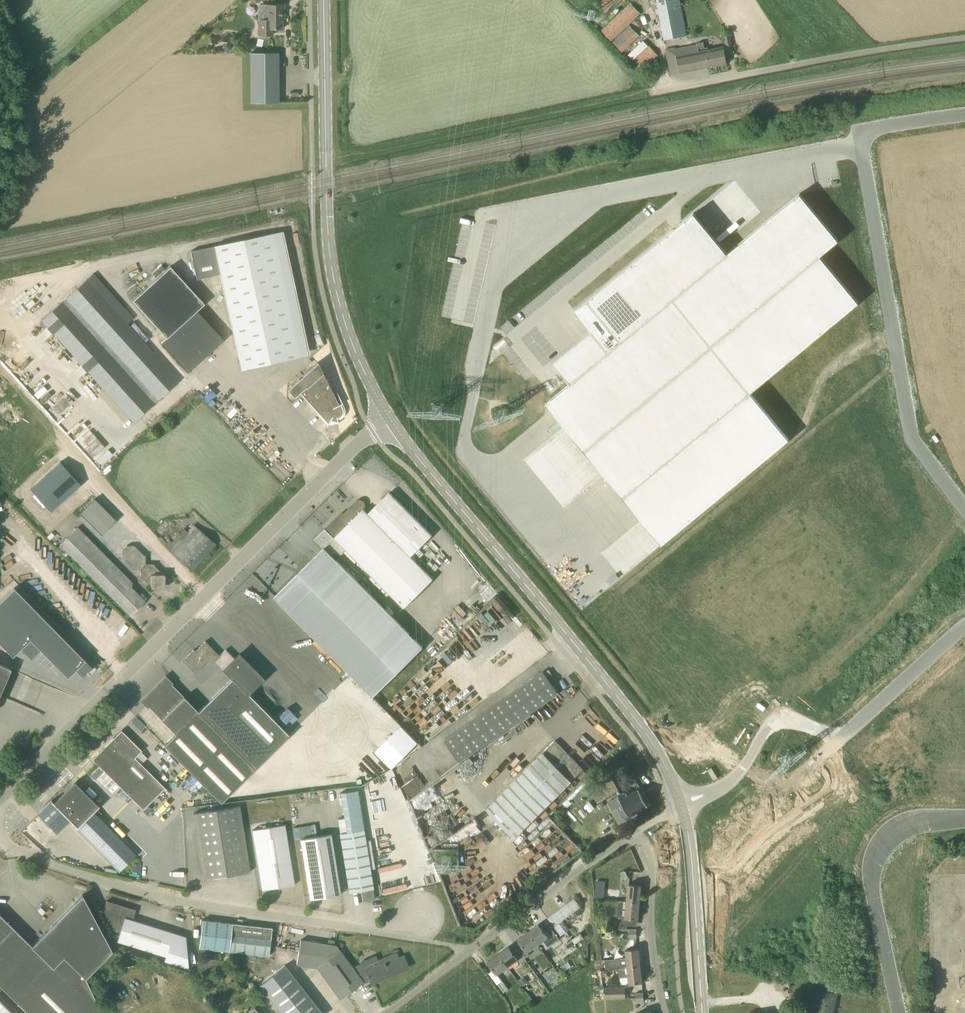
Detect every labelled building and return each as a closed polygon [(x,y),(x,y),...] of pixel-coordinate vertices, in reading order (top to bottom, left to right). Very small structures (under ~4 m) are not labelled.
[(619,0),(598,0),(596,2),(606,12),(619,0)] [(665,40),(687,35),(680,0),(657,0),(665,40)] [(612,41),(640,13),(630,3),(602,30),(612,41)] [(266,5),(266,19),(258,19),(258,36),(273,36),(273,29),(282,29),(282,16),(284,16),(284,5),(266,5)] [(623,52),(639,36),(630,26),(613,42),(623,52)] [(726,47),(732,45),(730,36),(724,37),(726,47)] [(705,48),(704,42),(666,49),(671,75),(680,73),(727,64),(724,47),(709,50),(708,47),(705,48)] [(641,71),(658,55),(649,46),(632,62),(641,71)] [(251,103),(279,103),(278,53),(250,53),(251,103)] [(835,162),(823,163),(824,174),(836,173),(835,162)] [(546,404),(662,544),(790,438),(751,391),(859,301),(821,254),(839,239),(800,192),(728,253),(694,212),(575,311),(593,332),(555,363),(571,382),(546,404)] [(241,370),(310,355),(282,231),(213,246),(190,251),(196,279),(219,274),(241,370)] [(133,300),(167,337),(196,310),(204,304),(170,267),(133,300)] [(154,403),(103,347),(108,342),(159,399),(179,381),(87,279),(67,297),(101,336),(97,340),(62,302),(42,320),(134,422),(154,403)] [(188,373),(224,340),(196,310),(167,337),(161,343),(188,373)] [(318,363),(311,369),(288,390),(294,397),(300,393),(328,424),(327,426),(330,421),(338,422),(338,423),(339,423),(338,418),(339,418),(341,417),(342,415),(343,413),(343,412),(343,410),(343,408),(341,405),(343,404),(337,391),(334,394),(318,362),(317,362),(318,363)] [(60,462),(30,489),(50,511),(80,484),(60,462)] [(432,535),(390,492),(368,513),(364,509),(366,507),(366,504),(364,501),(362,500),(359,500),(356,501),(341,516),(340,514),(315,539),(324,548),(275,597),(373,697),(423,648),(337,560),(346,550),(404,608),(433,579),(411,556),(421,546),(432,535)] [(102,535),(116,520),(95,499),(80,513),(102,535)] [(215,545),(200,531),(193,526),(188,532),(171,551),(177,557),(193,570),(215,545)] [(131,616),(138,608),(145,601),(130,586),(133,583),(78,527),(60,545),(61,545),(57,548),(66,556),(69,553),(131,616)] [(146,564),(146,555),(144,555),(134,545),(127,545),(122,550),(122,557),(132,567),(132,569),(141,569),(141,578),(143,578),(151,586),(151,588),(161,588),(165,584),(165,574),(163,574),(155,566),(155,564),(146,564)] [(0,603),(0,645),(12,658),(21,650),(30,660),(40,651),(67,680),(75,672),(82,679),(91,670),(15,589),(0,603)] [(232,679),(198,711),(256,770),(291,736),(249,694),(265,678),(239,652),(234,657),(226,649),(220,656),(205,641),(195,651),(194,649),(186,657),(187,658),(187,662),(186,663),(196,673),(209,660),(213,663),(215,662),(232,679)] [(11,669),(0,664),(0,695),(11,669)] [(543,672),(445,741),(460,763),(559,693),(543,672)] [(388,768),(416,740),(349,675),(299,726),(311,725),(315,728),(318,725),(317,714),(324,713),(327,715),(333,709),(333,713),(336,716),(337,724),(364,721),(360,726),(360,732),(345,733),(351,739),(357,739),(351,745),(336,747),(339,750),(336,753),(337,761),(342,756),(369,753),(371,751),(388,768)] [(176,734),(198,711),(165,678),(143,700),(176,734)] [(176,734),(164,746),(222,804),(256,770),(198,711),(176,734)] [(93,759),(134,801),(131,804),(139,813),(143,809),(144,810),(165,788),(135,758),(142,750),(122,730),(93,759)] [(486,809),(514,838),(584,769),(555,740),(486,809)] [(408,796),(424,785),(417,775),(401,786),(408,796)] [(98,806),(75,783),(55,803),(52,800),(38,814),(57,833),(70,820),(77,827),(76,828),(120,871),(136,855),(93,812),(99,806),(99,805),(98,806)] [(363,901),(375,899),(364,829),(357,790),(341,793),(347,832),(340,833),(350,893),(361,891),(363,901)] [(644,797),(639,790),(629,796),(626,791),(608,802),(612,810),(620,806),(626,817),(648,805),(648,804),(648,803),(649,803),(645,796),(644,797)] [(590,801),(585,805),(590,811),(595,807),(590,801)] [(204,879),(227,875),(250,872),(240,806),(194,815),(204,879)] [(262,890),(295,885),(285,825),(253,830),(262,890)] [(310,899),(341,894),(331,835),(301,839),(310,899)] [(641,886),(628,884),(627,901),(640,902),(641,886)] [(596,888),(595,897),(604,897),(604,889),(596,888)] [(112,892),(109,900),(120,904),(123,897),(112,892)] [(82,894),(32,946),(17,931),(0,948),(0,984),(29,1012),(103,1012),(86,978),(113,950),(82,894)] [(576,910),(581,907),(574,898),(570,901),(576,910)] [(165,960),(189,968),(186,936),(133,920),(136,909),(135,909),(135,910),(108,901),(107,900),(104,911),(113,930),(120,932),(117,941),(166,956),(165,960)] [(572,913),(574,911),(576,910),(570,901),(565,904),(572,913)] [(638,919),(640,902),(627,901),(625,917),(620,917),(619,928),(627,929),(628,918),(638,919)] [(567,916),(572,913),(565,904),(561,908),(567,916)] [(562,919),(567,916),(561,908),(556,911),(562,919)] [(558,923),(562,919),(556,911),(552,914),(558,923)] [(17,931),(0,914),(0,948),(17,931)] [(553,926),(558,923),(552,914),(547,918),(553,926)] [(272,928),(202,920),(199,948),(269,956),(272,928)] [(561,936),(570,929),(563,920),(554,927),(554,928),(561,936)] [(539,924),(528,932),(538,945),(543,941),(548,947),(553,944),(558,940),(560,939),(571,931),(570,929),(561,936),(554,928),(552,929),(547,922),(540,926),(539,924)] [(525,958),(530,955),(528,952),(538,945),(528,932),(518,939),(523,947),(519,950),(525,958)] [(575,944),(584,937),(581,933),(572,939),(575,944)] [(569,949),(575,944),(572,939),(565,944),(569,949)] [(353,969),(336,946),(301,940),(297,965),(318,968),(340,999),(363,983),(390,971),(392,975),(408,968),(404,957),(399,959),(397,954),(378,962),(375,956),(360,962),(362,965),(353,969)] [(514,953),(509,946),(498,954),(508,967),(518,959),(520,962),(525,958),(519,950),(514,953)] [(637,964),(640,964),(639,949),(626,950),(626,958),(605,960),(606,969),(618,968),(635,966),(635,967),(637,967),(637,964)] [(498,974),(508,967),(498,954),(488,962),(498,974)] [(635,966),(618,968),(619,978),(628,977),(629,983),(642,982),(640,964),(637,964),(637,967),(635,967),(635,966)] [(285,966),(259,987),(279,1012),(322,1012),(285,966)] [(524,977),(519,980),(523,986),(528,982),(524,977)] [(504,992),(509,989),(503,981),(498,984),(504,992)] [(626,999),(626,986),(604,987),(604,999),(626,999)] [(835,995),(821,992),(820,998),(808,996),(806,1003),(818,1006),(817,1012),(832,1012),(832,1010),(834,1010),(835,1007),(833,1007),(835,995)] [(0,1002),(0,1012),(11,1012),(0,1002)] [(260,1003),(251,1010),(253,1012),(268,1012),(260,1003)]
